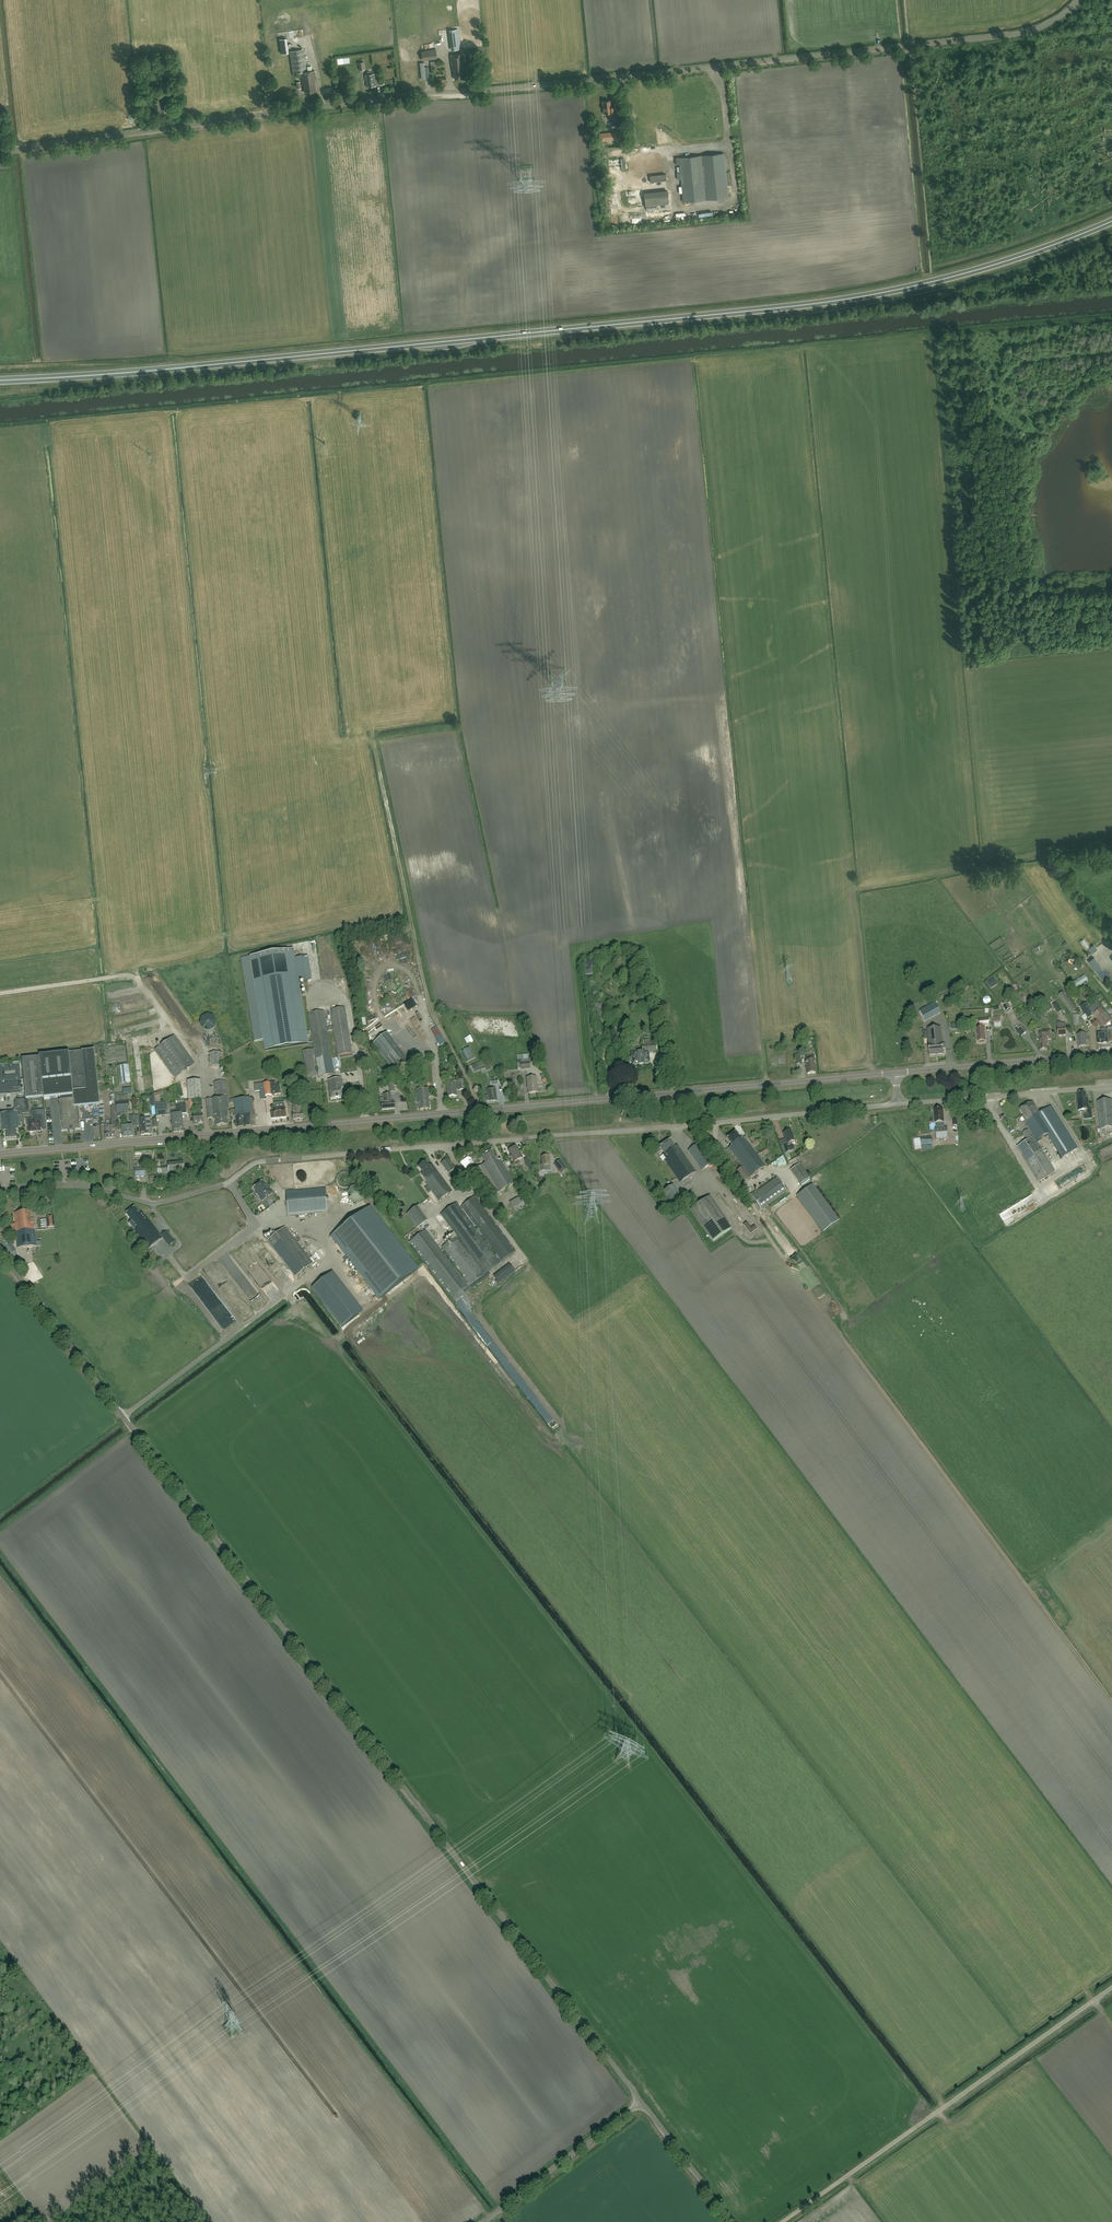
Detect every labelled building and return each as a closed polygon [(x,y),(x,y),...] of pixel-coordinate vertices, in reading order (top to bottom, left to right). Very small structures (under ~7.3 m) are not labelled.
[(286,39),(280,39),(282,54),(288,53),(286,39)] [(305,92),(316,91),(315,80),(316,80),(315,70),(307,71),(304,49),(290,51),(293,73),(301,72),(303,85),(304,85),(305,92)] [(436,49),(422,51),(423,59),(437,57),(436,49)] [(464,75),(465,75),(463,53),(450,54),(451,66),(453,66),(454,78),(464,77),(464,75)] [(424,62),(420,62),(421,79),(426,78),(426,77),(429,77),(428,66),(425,67),(424,62)] [(367,86),(376,85),(374,73),(365,74),(367,86)] [(154,115),(164,113),(162,97),(152,98),(154,111),(154,115)] [(611,100),(602,101),(603,101),(604,113),(603,113),(608,112),(608,115),(616,114),(615,106),(613,106),(611,105),(611,100)] [(600,140),(620,138),(620,131),(600,133),(600,140)] [(728,197),(724,153),(675,158),(676,164),(679,164),(683,202),(728,197)] [(650,175),(651,182),(667,181),(666,174),(650,175)] [(668,191),(644,194),(645,205),(669,203),(668,191)] [(1087,940),(1083,943),(1088,951),(1091,948),(1087,940)] [(307,1031),(294,950),(250,956),(250,957),(263,1040),(265,1051),(308,1044),(307,1037),(307,1036),(307,1031)] [(308,957),(296,958),(299,983),(311,982),(308,957)] [(1076,988),(1083,983),(1088,980),(1085,976),(1083,976),(1073,983),(1076,988)] [(1072,1013),(1076,1010),(1063,992),(1059,995),(1072,1013)] [(407,1000),(404,1001),(409,1011),(412,1010),(407,1000)] [(1002,1003),(1006,1011),(1011,1009),(1008,1003),(1006,1004),(1005,1002),(1002,1003)] [(1094,1013),(1094,1014),(1101,1008),(1096,1003),(1090,1008),(1087,1003),(1080,1007),(1084,1015),(1086,1014),(1088,1018),(1093,1016),(1092,1014),(1094,1013)] [(596,1005),(597,1016),(605,1014),(604,1004),(596,1005)] [(345,1007),(330,1010),(333,1027),(327,1028),(324,1011),(308,1013),(312,1034),(314,1050),(303,1051),(307,1078),(334,1074),(328,1031),(334,1030),(338,1055),(352,1053),(345,1007)] [(1093,1015),(1098,1020),(1100,1023),(1104,1028),(1108,1025),(1108,1026),(1108,1029),(1109,1043),(1111,1043),(1111,1026),(1110,1022),(1111,1021),(1111,1020),(1101,1008),(1094,1014),(1093,1015)] [(935,1015),(932,1010),(922,1015),(925,1021),(935,1015)] [(209,1015),(208,1015),(207,1015),(206,1015),(205,1015),(204,1016),(203,1016),(203,1017),(202,1018),(201,1018),(201,1020),(200,1021),(200,1022),(200,1024),(200,1025),(201,1027),(202,1028),(202,1029),(204,1030),(205,1030),(206,1031),(207,1031),(208,1031),(210,1031),(211,1031),(212,1030),(213,1030),(214,1029),(215,1027),(216,1027),(216,1026),(216,1025),(216,1023),(216,1022),(216,1021),(216,1020),(216,1019),(215,1018),(214,1017),(213,1016),(211,1015),(209,1015)] [(1058,1036),(1067,1035),(1066,1028),(1065,1023),(1062,1024),(1062,1022),(1057,1023),(1058,1036)] [(984,1042),(985,1041),(986,1041),(985,1031),(984,1027),(976,1028),(977,1032),(977,1042),(979,1042),(980,1043),(984,1042)] [(930,1056),(944,1054),(942,1043),(941,1028),(927,1030),(929,1044),(930,1056)] [(1103,1044),(1108,1044),(1107,1028),(1101,1029),(1101,1033),(1097,1033),(1098,1043),(1103,1043),(1103,1044)] [(1050,1031),(1041,1031),(1039,1032),(1040,1050),(1047,1049),(1046,1042),(1048,1042),(1047,1039),(1051,1038),(1050,1031)] [(373,1044),(394,1071),(408,1060),(387,1033),(373,1044)] [(1086,1040),(1087,1040),(1087,1034),(1076,1035),(1077,1041),(1078,1041),(1079,1047),(1087,1046),(1086,1040)] [(175,1078),(195,1064),(175,1036),(155,1050),(175,1078)] [(632,1063),(633,1066),(638,1065),(639,1066),(644,1065),(650,1064),(649,1052),(657,1052),(656,1045),(656,1039),(643,1040),(644,1046),(642,1046),(643,1053),(632,1054),(632,1057),(629,1058),(629,1063),(632,1063)] [(40,1058),(44,1097),(44,1098),(61,1097),(62,1100),(59,1100),(61,1121),(62,1121),(63,1131),(80,1129),(79,1119),(80,1119),(78,1107),(100,1105),(99,1093),(96,1055),(95,1050),(82,1052),(82,1051),(69,1053),(69,1054),(40,1057),(40,1058)] [(210,1067),(221,1066),(220,1052),(209,1053),(210,1067)] [(518,1070),(530,1069),(530,1062),(528,1059),(528,1054),(517,1055),(518,1070)] [(815,1063),(816,1063),(816,1059),(815,1059),(814,1055),(805,1056),(806,1060),(805,1060),(805,1064),(807,1064),(807,1074),(816,1073),(815,1063)] [(44,1097),(40,1058),(22,1059),(26,1099),(44,1097)] [(474,1072),(487,1067),(484,1060),(471,1065),(474,1072)] [(24,1094),(23,1081),(22,1081),(20,1065),(0,1066),(0,1096),(24,1094)] [(121,1066),(123,1083),(129,1083),(127,1065),(121,1066)] [(529,1093),(538,1092),(536,1077),(527,1078),(529,1093)] [(340,1084),(343,1084),(342,1079),(329,1081),(331,1099),(343,1098),(342,1088),(341,1088),(340,1084)] [(459,1091),(465,1090),(464,1080),(458,1081),(459,1084),(447,1085),(448,1097),(457,1096),(456,1090),(459,1089),(459,1091)] [(227,1097),(228,1097),(226,1081),(214,1082),(216,1098),(227,1097)] [(271,1095),(280,1094),(279,1084),(275,1085),(275,1082),(254,1084),(255,1092),(260,1091),(261,1100),(265,1100),(265,1095),(271,1095)] [(428,1097),(430,1097),(429,1088),(417,1089),(419,1109),(419,1110),(429,1109),(428,1097)] [(487,1102),(497,1101),(496,1089),(487,1090),(488,1096),(486,1096),(487,1102)] [(1086,1119),(1092,1118),(1092,1109),(1089,1109),(1088,1101),(1086,1101),(1086,1093),(1078,1093),(1079,1095),(1077,1095),(1079,1110),(1088,1110),(1088,1114),(1085,1115),(1086,1119)] [(382,1110),(395,1109),(394,1102),(392,1102),(391,1094),(383,1095),(384,1103),(382,1103),(382,1110)] [(227,1112),(229,1112),(227,1097),(206,1099),(208,1119),(213,1118),(213,1119),(216,1119),(216,1126),(227,1125),(226,1118),(228,1118),(227,1112)] [(237,1127),(255,1126),(255,1122),(253,1122),(252,1115),(251,1115),(250,1098),(235,1100),(237,1116),(236,1117),(237,1127)] [(17,1100),(16,1100),(17,1101),(16,1101),(15,1103),(15,1108),(17,1109),(17,1111),(29,1110),(28,1100),(24,1100),(24,1099),(17,1100)] [(1111,1100),(1098,1102),(1101,1130),(1111,1129),(1111,1102),(1111,1100)] [(123,1112),(129,1111),(128,1101),(116,1103),(117,1117),(120,1117),(120,1116),(121,1114),(123,1114),(123,1112)] [(1037,1142),(1048,1135),(1062,1158),(1078,1148),(1051,1106),(1040,1113),(1033,1102),(1020,1110),(1024,1116),(1023,1117),(1027,1123),(1026,1124),(1029,1129),(1030,1129),(1034,1137),(1017,1147),(1038,1182),(1055,1172),(1051,1165),(1037,1142)] [(167,1104),(156,1105),(157,1116),(168,1115),(167,1104)] [(177,1114),(179,1132),(184,1132),(184,1131),(182,1114),(186,1114),(186,1104),(176,1105),(177,1111),(177,1114)] [(276,1119),(286,1118),(286,1117),(285,1104),(281,1104),(278,1104),(278,1108),(275,1108),(275,1112),(271,1112),(272,1119),(276,1119)] [(106,1139),(115,1138),(115,1132),(116,1132),(116,1126),(118,1126),(117,1117),(116,1106),(111,1106),(112,1121),(106,1121),(106,1125),(105,1125),(106,1132),(106,1139)] [(294,1120),(303,1119),(303,1113),(301,1113),(300,1107),(293,1107),(293,1114),(294,1120)] [(944,1123),(943,1109),(934,1110),(935,1123),(936,1123),(937,1127),(944,1127),(943,1123),(944,1123)] [(37,1132),(38,1132),(42,1131),(42,1130),(47,1130),(45,1110),(32,1112),(33,1119),(27,1120),(27,1126),(29,1126),(29,1133),(37,1132)] [(198,1124),(198,1123),(203,1123),(203,1115),(201,1115),(201,1110),(197,1110),(197,1115),(193,1116),(194,1124),(195,1124),(195,1125),(198,1124)] [(18,1127),(20,1127),(19,1112),(0,1113),(0,1118),(1,1118),(2,1131),(6,1131),(7,1139),(17,1138),(16,1130),(19,1130),(18,1127)] [(146,1135),(144,1118),(140,1118),(139,1116),(135,1116),(136,1124),(140,1124),(141,1135),(146,1135)] [(123,1137),(134,1136),(133,1125),(122,1127),(123,1137)] [(948,1127),(936,1128),(937,1140),(949,1138),(948,1127)] [(792,1132),(791,1129),(789,1131),(788,1130),(785,1131),(785,1132),(783,1133),(787,1143),(788,1145),(784,1146),(786,1153),(795,1149),(793,1144),(792,1144),(791,1142),(795,1140),(794,1137),(795,1137),(794,1134),(793,1134),(792,1132)] [(1027,1139),(1032,1136),(1028,1130),(1023,1133),(1027,1139)] [(743,1183),(766,1166),(750,1144),(749,1144),(747,1141),(746,1142),(743,1137),(741,1139),(736,1132),(727,1139),(732,1145),(729,1148),(743,1167),(736,1172),(743,1183)] [(680,1182),(696,1172),(678,1145),(675,1147),(671,1140),(660,1147),(665,1154),(663,1155),(666,1159),(665,1160),(680,1182)] [(702,1170),(712,1163),(698,1143),(688,1150),(702,1170)] [(514,1149),(513,1149),(509,1152),(511,1156),(510,1157),(511,1160),(513,1159),(516,1166),(521,1164),(519,1161),(523,1159),(517,1147),(516,1147),(514,1148),(514,1149)] [(486,1163),(485,1164),(486,1165),(487,1164),(488,1166),(491,1165),(493,1164),(494,1166),(495,1165),(497,1168),(498,1168),(499,1170),(505,1167),(501,1162),(500,1163),(497,1157),(495,1158),(491,1152),(490,1152),(488,1153),(488,1154),(482,1157),(486,1163)] [(545,1166),(550,1166),(549,1157),(542,1157),(543,1165),(541,1165),(541,1171),(545,1171),(545,1166)] [(528,1158),(524,1160),(529,1170),(530,1169),(533,1168),(528,1158)] [(561,1160),(554,1165),(561,1174),(568,1169),(561,1160)] [(431,1177),(438,1172),(432,1163),(429,1166),(426,1162),(422,1165),(431,1177)] [(791,1168),(800,1181),(809,1175),(800,1162),(791,1168)] [(162,1173),(184,1171),(183,1163),(168,1164),(169,1167),(162,1168),(162,1173)] [(454,1169),(449,1163),(444,1167),(449,1173),(454,1169)] [(514,1184),(505,1167),(499,1170),(498,1168),(497,1168),(495,1165),(494,1166),(493,1164),(491,1165),(488,1166),(487,1164),(486,1165),(485,1164),(483,1165),(473,1171),(489,1198),(514,1184)] [(431,1177),(422,1165),(419,1167),(423,1173),(421,1174),(426,1181),(425,1182),(439,1201),(452,1191),(438,1172),(431,1177)] [(136,1177),(146,1176),(145,1168),(135,1169),(136,1177)] [(751,1195),(754,1200),(762,1211),(788,1192),(777,1177),(756,1192),(751,1195)] [(253,1188),(255,1191),(254,1191),(257,1195),(259,1197),(259,1198),(262,1201),(266,1198),(268,1196),(269,1196),(273,1193),(268,1186),(267,1187),(263,1181),(262,1181),(253,1188)] [(349,1200),(355,1203),(362,1201),(366,1195),(364,1188),(357,1185),(351,1187),(347,1193),(349,1200)] [(685,1203),(673,1185),(659,1194),(671,1212),(685,1203)] [(804,1191),(797,1196),(821,1228),(824,1232),(839,1221),(813,1185),(804,1191)] [(1042,1196),(1045,1201),(1061,1192),(1059,1187),(1042,1196)] [(288,1215),(327,1211),(325,1188),(286,1192),(286,1195),(288,1215)] [(517,1215),(533,1205),(525,1193),(520,1195),(521,1196),(510,1203),(517,1215)] [(516,1251),(476,1196),(461,1207),(502,1262),(516,1251)] [(731,1228),(709,1196),(691,1208),(713,1241),(731,1228)] [(501,1263),(457,1203),(441,1214),(457,1236),(442,1247),(443,1249),(442,1251),(426,1230),(410,1242),(456,1303),(462,1298),(459,1294),(501,1263)] [(418,1270),(370,1207),(331,1237),(347,1257),(343,1259),(345,1262),(348,1259),(379,1299),(418,1270)] [(129,1222),(149,1249),(162,1239),(168,1246),(173,1242),(166,1232),(161,1236),(146,1216),(145,1216),(142,1212),(140,1214),(135,1208),(126,1214),(131,1220),(129,1222)] [(14,1213),(16,1231),(34,1229),(33,1218),(32,1218),(31,1211),(14,1213)] [(313,1263),(293,1238),(285,1227),(268,1241),(296,1277),(313,1263)] [(36,1247),(35,1238),(34,1229),(16,1231),(18,1249),(36,1247)] [(499,1272),(495,1275),(499,1280),(503,1277),(499,1272)] [(244,1320),(254,1315),(250,1308),(240,1314),(244,1320)]
